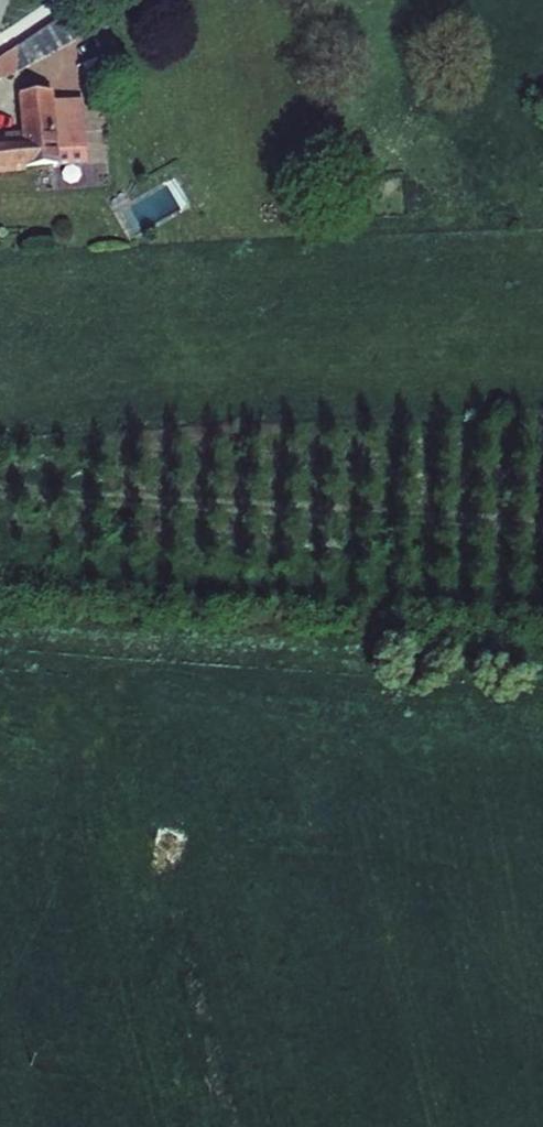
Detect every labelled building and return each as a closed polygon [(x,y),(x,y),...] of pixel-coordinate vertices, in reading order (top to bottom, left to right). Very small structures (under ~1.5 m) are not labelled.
[(0,71),(0,92),(13,86),(12,64),(0,71)] [(84,174),(80,150),(64,150),(66,163),(51,165),(45,106),(15,110),(15,153),(0,154),(0,186),(84,174)]
